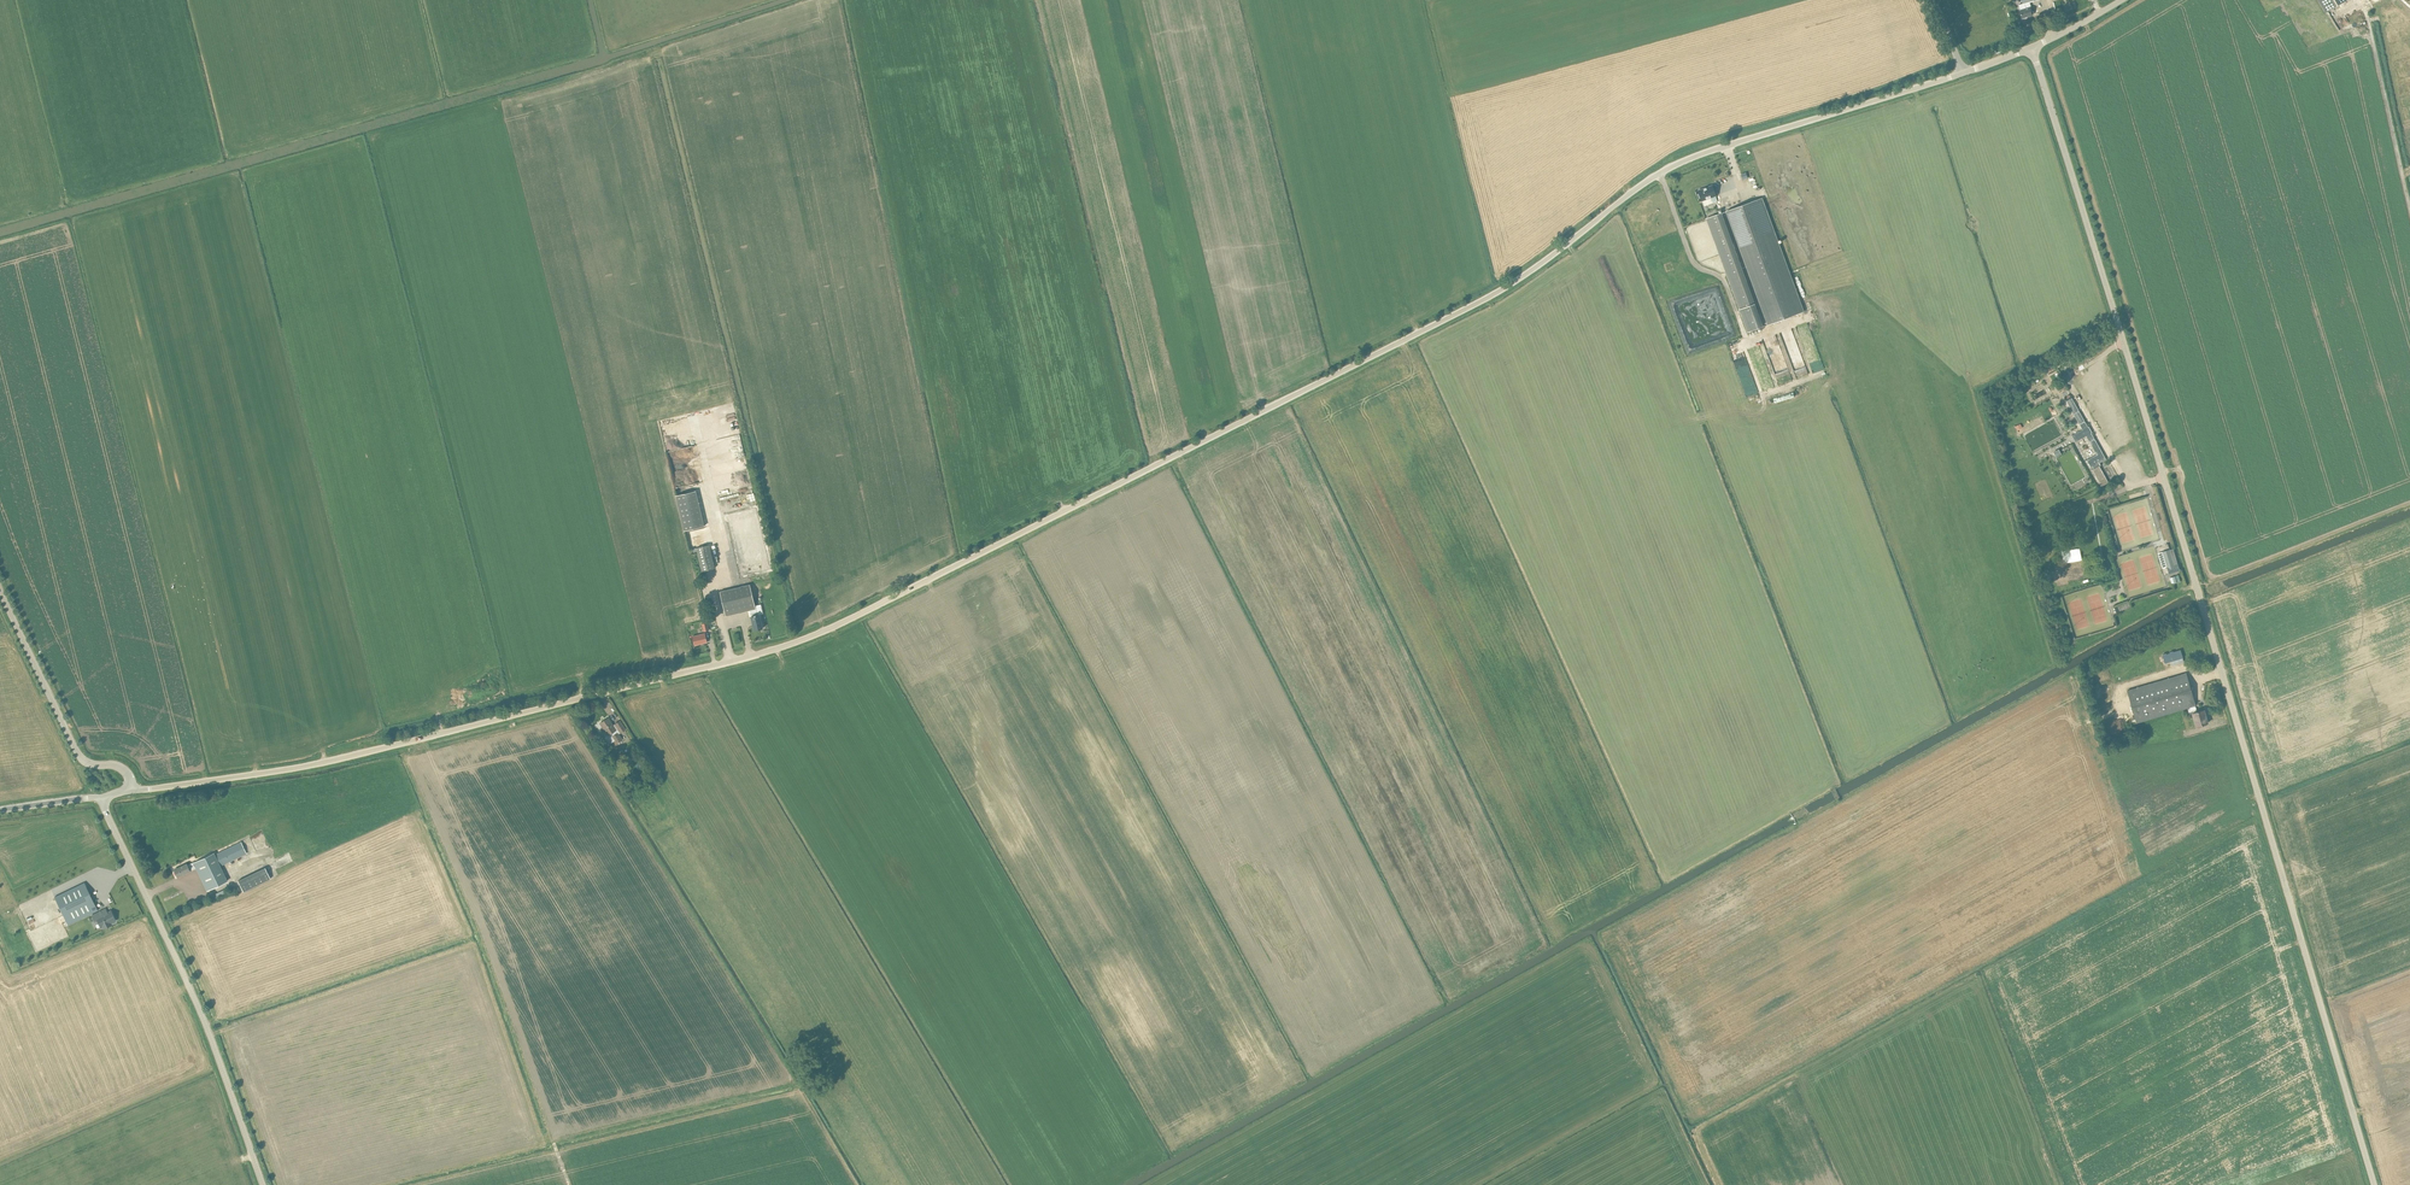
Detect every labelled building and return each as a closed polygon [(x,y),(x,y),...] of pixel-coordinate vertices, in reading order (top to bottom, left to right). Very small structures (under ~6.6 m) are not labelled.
[(2022,4),(2019,5),(2020,11),(2020,12),(2022,18),(2032,15),(2031,12),(2032,11),(2031,7),(2029,2),(2035,0),(2021,0),(2022,4)] [(2326,13),(2327,12),(2347,0),(2318,0),(2326,13)] [(1716,195),(1712,185),(1698,190),(1699,193),(1698,194),(1700,198),(1701,198),(1702,200),(1716,195)] [(1769,324),(1803,311),(1761,198),(1727,210),(1769,324)] [(1707,218),(1749,332),(1761,327),(1719,213),(1707,218)] [(1814,372),(1825,367),(1821,359),(1810,364),(1814,372)] [(2088,427),(2072,398),(2066,401),(2079,424),(2080,423),(2083,429),(2087,427),(2087,428),(2088,427)] [(2072,435),(2075,442),(2082,438),(2083,435),(2082,433),(2079,432),(2072,435)] [(2097,455),(2087,460),(2091,467),(2093,466),(2094,469),(2092,470),(2101,486),(2103,485),(2108,482),(2098,464),(2106,459),(2091,433),(2090,434),(2086,436),(2090,442),(2097,455)] [(736,442),(739,458),(745,457),(741,435),(737,436),(738,440),(733,441),(734,442),(736,442)] [(2053,452),(2056,457),(2062,454),(2059,449),(2053,452)] [(696,491),(675,496),(684,531),(704,526),(696,491)] [(761,506),(727,514),(743,580),(777,571),(761,506)] [(2071,529),(2073,538),(2080,537),(2078,528),(2071,529)] [(696,548),(702,571),(715,568),(709,545),(696,548)] [(2163,552),(2169,573),(2179,570),(2173,549),(2163,552)] [(754,630),(763,628),(760,615),(758,615),(756,608),(750,584),(720,591),(726,616),(751,610),(753,616),(751,616),(754,630)] [(2091,596),(2088,597),(2096,622),(2107,619),(2099,593),(2095,594),(2097,599),(2092,600),(2091,596)] [(2117,607),(2120,613),(2132,607),(2129,602),(2117,607)] [(693,636),(695,645),(707,642),(705,633),(693,636)] [(2183,662),(2165,667),(2167,675),(2185,669),(2183,662)] [(2186,673),(2128,690),(2137,723),(2188,708),(2194,706),(2196,705),(2186,673)] [(2192,713),(2196,726),(2208,723),(2204,710),(2196,712),(2194,706),(2188,708),(2190,714),(2192,713)] [(600,723),(603,728),(608,735),(605,737),(604,739),(607,743),(610,744),(614,741),(615,741),(613,742),(615,744),(621,740),(618,734),(620,732),(620,733),(625,729),(620,721),(614,724),(615,726),(613,727),(607,718),(600,723)] [(629,788),(634,792),(640,783),(635,779),(629,788)] [(186,864),(179,867),(174,870),(177,877),(190,871),(189,870),(195,867),(207,890),(227,881),(219,866),(246,853),(241,842),(214,855),(213,854),(194,863),(193,862),(187,865),(186,864)] [(265,867),(238,881),(243,892),(270,879),(265,867)] [(90,884),(87,886),(90,893),(107,885),(102,875),(88,881),(90,884)] [(84,882),(54,897),(68,924),(97,910),(84,882)] [(104,908),(91,914),(93,919),(96,918),(101,927),(102,927),(103,928),(112,924),(111,922),(116,920),(112,909),(106,912),(104,908)]
